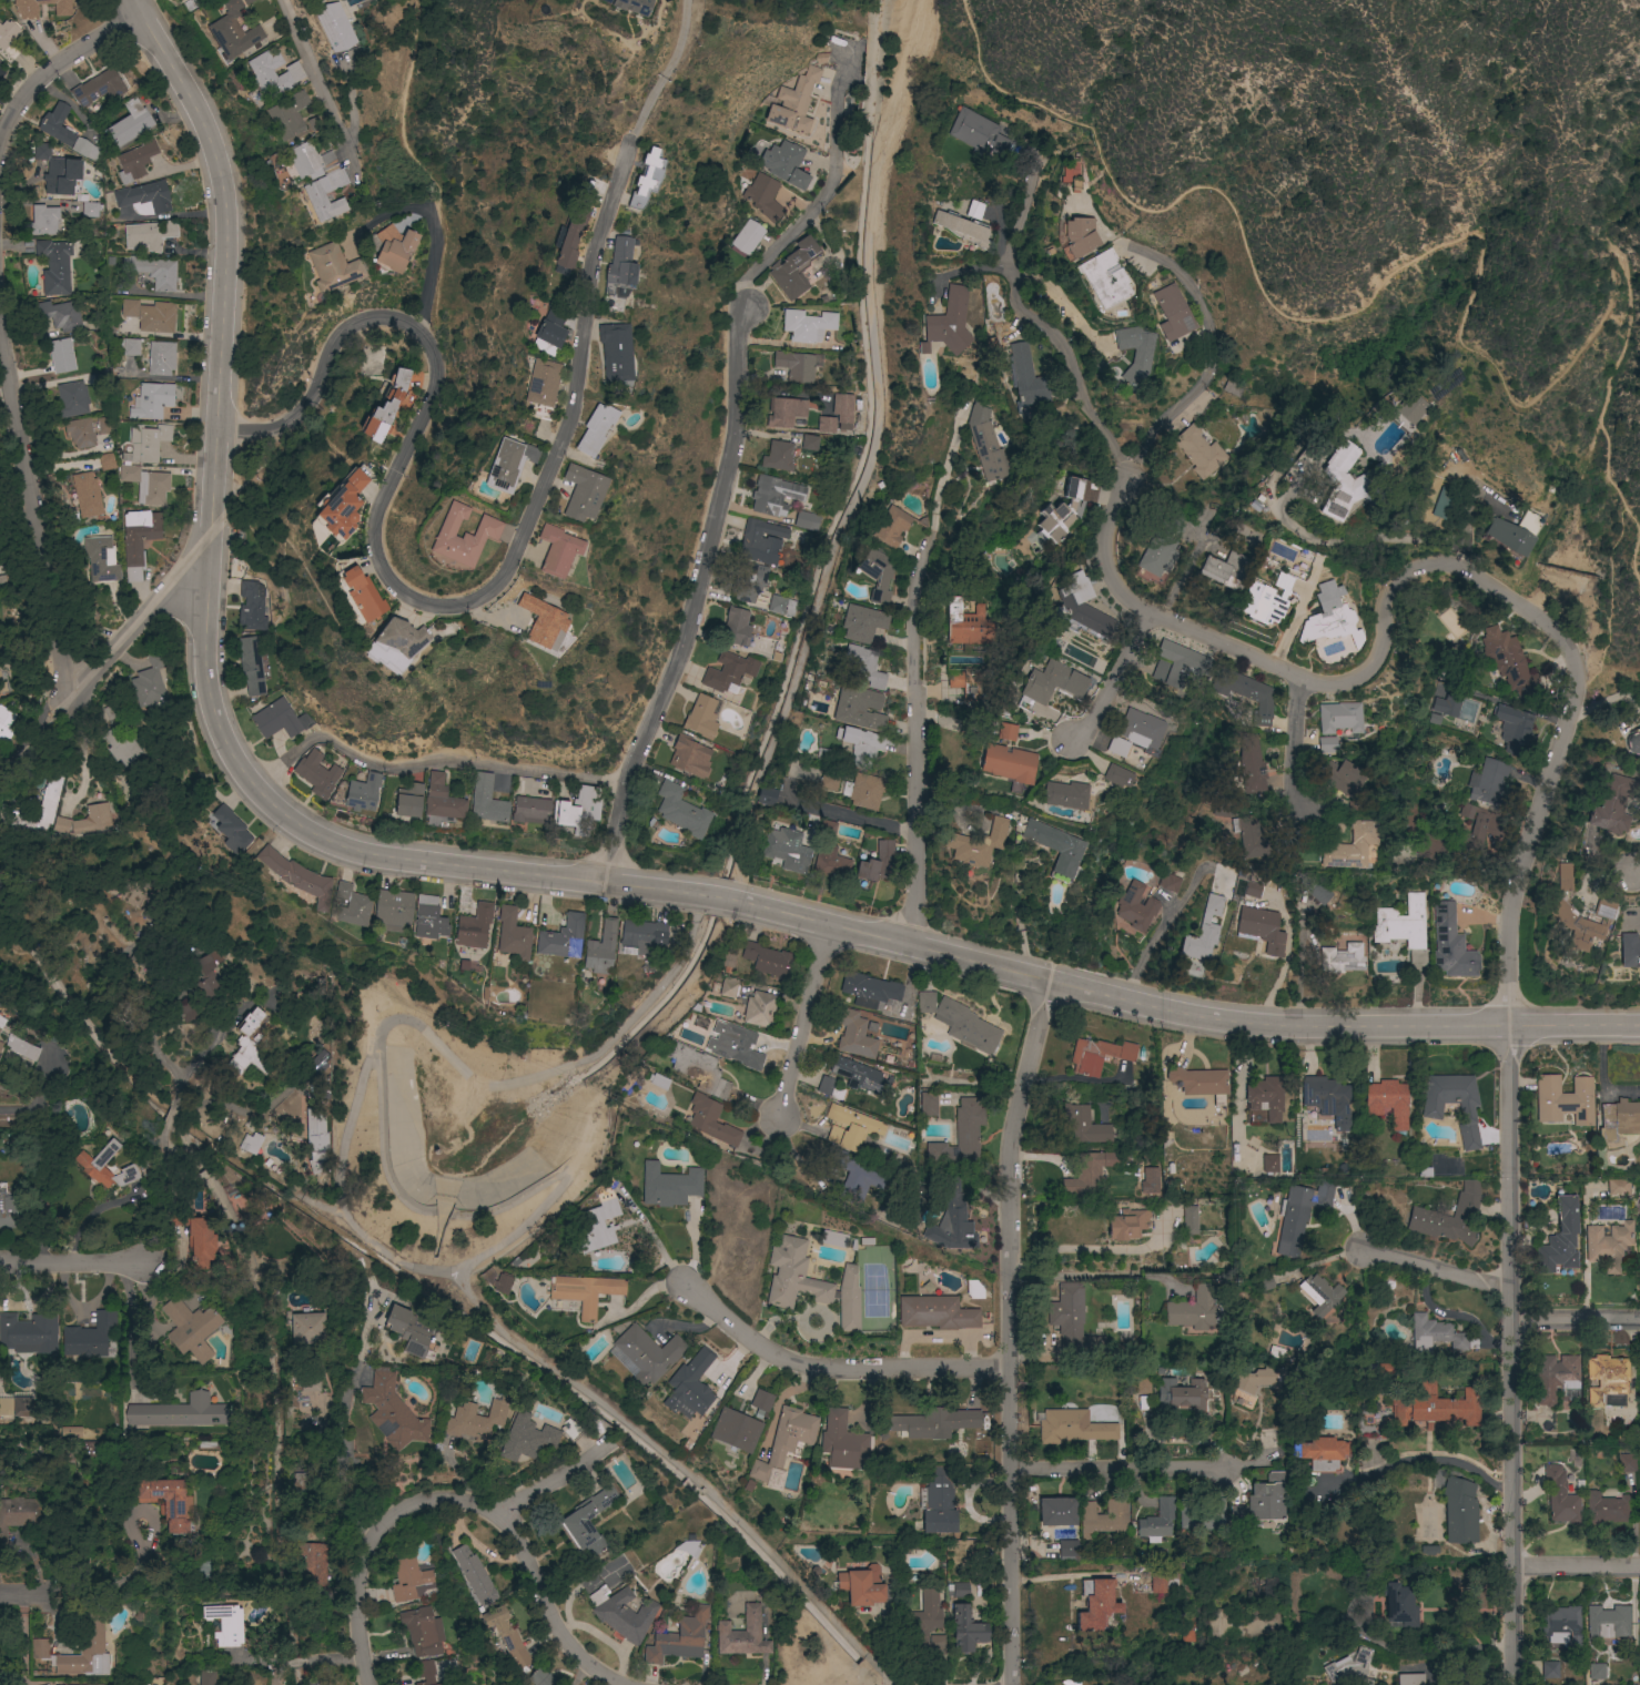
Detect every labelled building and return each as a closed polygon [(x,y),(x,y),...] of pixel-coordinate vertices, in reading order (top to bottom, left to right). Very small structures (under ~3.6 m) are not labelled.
[(14,13),(14,0),(72,0),(72,16),(55,16),(55,4),(38,4),(38,20),(21,20),(18,13),(14,13)] [(221,2),(224,0),(240,0),(244,7),(237,11),(240,16),(234,19),(243,33),(259,24),(266,37),(226,61),(225,59),(223,61),(216,50),(219,48),(219,47),(217,48),(212,39),(213,38),(211,35),(210,35),(206,30),(207,29),(206,27),(225,16),(224,12),(226,11),(221,2)] [(608,4),(597,0),(651,0),(645,18),(631,12),(631,13),(621,9),(621,10),(608,6),(608,4)] [(314,12),(325,4),(337,2),(355,42),(345,50),(332,52),(314,12)] [(13,60),(0,48),(0,25),(1,26),(8,18),(12,22),(13,20),(22,27),(20,29),(21,31),(12,40),(22,49),(13,60)] [(246,62),(264,51),(267,57),(277,51),(284,63),(272,70),(276,78),(286,71),(284,68),(296,60),(306,77),(306,75),(310,80),(297,88),(296,85),(271,100),(266,92),(262,95),(252,79),(254,77),(246,62)] [(823,70),(818,83),(814,82),(809,98),(811,99),(804,116),(812,120),(807,135),(765,120),(771,104),(780,108),(783,101),(777,99),(781,87),(793,91),(800,74),(806,77),(810,64),(823,70)] [(80,85),(81,87),(112,67),(126,91),(111,100),(107,92),(91,101),(91,102),(81,109),(69,92),(80,85)] [(281,142),(265,110),(286,100),(286,98),(303,89),(311,104),(296,111),(305,128),(304,129),(305,131),(281,142)] [(103,131),(129,114),(122,103),(134,95),(141,108),(144,106),(155,124),(153,126),(153,128),(115,151),(103,131)] [(38,130),(47,112),(51,114),(58,101),(70,108),(60,126),(77,135),(70,148),(38,130)] [(961,106),(1000,126),(996,133),(1011,141),(1003,158),(988,150),(983,159),(971,152),(973,149),(946,135),(961,106)] [(307,120),(321,114),(326,125),(312,132),(307,120)] [(70,150),(78,136),(85,140),(92,145),(103,150),(97,163),(87,158),(85,159),(70,150)] [(118,173),(122,171),(117,156),(143,145),(142,142),(152,138),(159,154),(139,162),(144,175),(132,180),(133,182),(122,186),(118,173)] [(308,140),(316,155),(317,154),(318,156),(331,151),(337,164),(336,165),(338,170),(342,168),(348,183),(324,194),(327,204),(342,197),(347,210),(317,223),(301,186),(315,181),(315,180),(324,176),(323,175),(325,174),(324,172),(322,172),(323,174),(310,181),(307,175),(298,180),(285,152),(308,140)] [(782,140),(792,145),(793,144),(806,151),(796,169),(810,177),(802,192),(768,173),(769,170),(760,165),(760,164),(757,162),(765,149),(768,151),(771,144),(778,148),(782,140)] [(33,160),(34,143),(51,144),(51,160),(69,160),(68,179),(74,180),(73,186),(72,186),(71,195),(44,194),(45,180),(48,180),(49,161),(33,160)] [(636,187),(632,186),(637,175),(641,177),(645,165),(640,164),(644,153),(647,154),(649,146),(658,150),(659,151),(659,159),(666,161),(655,193),(648,191),(645,202),(642,206),(639,211),(627,206),(631,191),(634,192),(636,187)] [(1062,183),(1069,183),(1070,192),(1080,192),(1079,162),(1061,162),(1062,183)] [(780,184),(771,200),(776,202),(784,212),(772,224),(760,213),(761,212),(752,206),(753,203),(741,196),(748,185),(751,187),(759,172),(780,184)] [(165,180),(171,201),(170,202),(172,211),(153,215),(150,202),(140,205),(139,203),(117,209),(112,192),(129,187),(130,189),(165,180)] [(971,200),(985,205),(980,221),(965,215),(971,200)] [(82,202),(99,203),(99,217),(81,216),(82,202)] [(574,204),(590,210),(585,226),(583,225),(574,251),(577,252),(570,271),(553,264),(574,204)] [(28,235),(28,223),(32,223),(32,205),(44,205),(44,207),(60,207),(60,220),(57,220),(57,235),(28,235)] [(945,214),(946,211),(958,215),(958,217),(971,223),(972,221),(989,226),(988,230),(990,230),(985,241),(989,242),(985,251),(973,245),(973,244),(960,238),(946,229),(930,223),(934,210),(945,214)] [(1064,222),(1071,222),(1071,219),(1094,219),(1094,232),(1100,245),(1071,260),(1064,246),(1067,244),(1064,237),(1064,222)] [(748,220),(758,224),(766,231),(748,256),(738,251),(731,244),(748,220)] [(126,250),(124,226),(162,223),(162,222),(178,221),(179,237),(163,238),(160,254),(146,251),(146,247),(126,250)] [(411,254),(409,253),(399,275),(373,263),(382,245),(375,235),(391,224),(399,235),(402,236),(406,230),(411,232),(412,231),(415,233),(419,235),(411,254)] [(607,265),(610,265),(614,236),(624,237),(624,234),(630,235),(629,238),(631,238),(629,264),(636,264),(634,286),(632,286),(632,290),(616,287),(617,284),(616,284),(605,283),(607,265)] [(799,272),(810,287),(788,302),(768,273),(771,271),(769,268),(778,260),(781,264),(783,262),(781,260),(798,248),(794,244),(809,234),(820,252),(808,260),(808,266),(799,272)] [(34,242),(51,241),(51,243),(71,242),(72,256),(68,256),(70,294),(43,296),(42,271),(48,271),(48,264),(44,264),(44,257),(36,257),(34,242)] [(335,241),(345,264),(358,258),(365,275),(318,295),(313,282),(317,280),(306,253),(335,241)] [(1110,247),(1118,262),(1103,271),(1110,283),(1112,282),(1108,274),(1120,267),(1127,283),(1125,284),(1130,294),(1101,309),(1076,265),(1110,247)] [(141,256),(141,258),(176,261),(175,293),(153,292),(154,278),(150,277),(150,282),(138,281),(138,273),(122,272),(122,256),(141,256)] [(1174,283),(1196,327),(1166,343),(1157,325),(1166,322),(1152,294),(1174,283)] [(943,315),(948,284),(968,287),(962,328),(972,339),(952,357),(939,342),(923,342),(922,316),(943,315)] [(122,300),(139,301),(138,317),(121,316),(122,300)] [(77,301),(82,328),(61,333),(61,328),(53,329),(51,317),(39,321),(36,304),(50,301),(51,306),(77,301)] [(139,305),(153,306),(154,302),(175,304),(174,313),(175,313),(173,334),(139,331),(140,322),(138,322),(139,305)] [(558,349),(555,348),(550,356),(530,346),(534,338),(533,337),(541,319),(543,319),(550,304),(568,312),(560,327),(567,331),(558,349)] [(783,309),(804,311),(803,316),(819,317),(820,312),(838,314),(836,331),(822,329),(822,337),(819,343),(814,343),(814,344),(789,342),(790,332),(782,332),(783,309)] [(628,324),(630,382),(603,383),(601,344),(598,344),(597,325),(628,324)] [(1113,331),(1140,326),(1141,331),(1155,334),(1146,377),(1143,376),(1131,389),(1117,377),(1130,364),(1133,351),(1131,348),(1116,351),(1113,331)] [(48,342),(70,338),(75,369),(53,374),(48,342)] [(123,338),(140,339),(140,356),(123,356),(123,338)] [(150,342),(175,343),(174,371),(171,371),(170,376),(148,375),(150,342)] [(1008,345),(1026,342),(1032,378),(1044,376),(1047,400),(1034,403),(1026,405),(1016,405),(1013,394),(1013,384),(1008,345)] [(812,384),(787,382),(788,368),(773,367),(775,352),(789,353),(789,354),(814,356),(812,384)] [(534,358),(561,365),(551,408),(523,402),(534,358)] [(411,371),(404,394),(396,409),(395,409),(392,416),(393,416),(391,419),(392,420),(389,425),(391,428),(388,434),(383,436),(378,445),(368,439),(369,438),(361,434),(362,432),(360,430),(366,416),(369,417),(375,407),(379,409),(384,403),(381,400),(388,386),(391,387),(391,386),(389,386),(388,383),(391,375),(394,374),(396,368),(411,371)] [(1246,385),(1239,398),(1223,389),(1231,376),(1246,385)] [(82,382),(83,387),(85,386),(89,403),(87,404),(89,413),(57,419),(55,410),(61,409),(57,386),(82,382)] [(174,385),(173,407),(162,407),(161,420),(129,418),(129,408),(133,408),(134,397),(139,397),(140,383),(174,385)] [(1423,406),(1406,390),(1387,410),(1404,426),(1423,406)] [(833,394),(853,395),(850,430),(844,430),(843,433),(839,433),(839,430),(838,429),(838,424),(837,424),(837,415),(832,415),(833,394)] [(808,400),(807,418),(803,418),(803,420),(792,419),(792,428),(772,427),(772,428),(767,427),(767,416),(772,416),(772,412),(769,412),(770,397),(808,400)] [(966,424),(973,404),(974,405),(975,400),(985,404),(984,407),(991,409),(988,422),(990,420),(998,449),(1001,448),(1009,474),(996,479),(984,481),(966,424)] [(586,428),(583,427),(596,404),(604,408),(605,405),(617,413),(607,430),(606,429),(601,437),(604,438),(590,459),(574,449),(586,428)] [(90,417),(93,432),(94,432),(95,441),(95,446),(75,450),(74,445),(72,445),(71,438),(65,439),(63,423),(90,417)] [(97,418),(109,417),(110,434),(98,435),(97,418)] [(836,418),(834,434),(817,433),(818,417),(836,418)] [(1202,433),(1198,435),(1208,447),(1214,441),(1224,454),(1218,458),(1223,463),(1202,481),(1192,469),(1194,467),(1181,451),(1182,450),(1173,440),(1193,423),(1202,433)] [(131,446),(129,446),(131,428),(134,428),(134,425),(136,426),(136,425),(156,426),(156,425),(173,426),(171,443),(159,441),(158,464),(130,461),(131,446)] [(819,437),(817,451),(800,449),(803,435),(819,437)] [(500,437),(522,445),(523,444),(540,450),(535,465),(523,460),(510,496),(483,485),(500,437)] [(1314,512),(1325,488),(1326,489),(1327,487),(1315,471),(1320,465),(1319,464),(1327,451),(1336,439),(1336,440),(1338,438),(1350,448),(1349,449),(1354,454),(1339,473),(1345,480),(1367,468),(1367,466),(1374,463),(1380,474),(1367,480),(1373,490),(1344,505),(1335,522),(1314,512)] [(770,440),(793,444),(793,446),(793,449),(792,449),(791,455),(792,455),(792,458),(791,458),(790,461),(792,461),(791,471),(760,467),(761,456),(768,457),(770,440)] [(99,456),(111,453),(114,468),(101,471),(99,456)] [(1305,465),(1292,456),(1275,479),(1294,492),(1307,474),(1302,470),(1305,465)] [(575,484),(561,479),(568,463),(608,479),(590,520),(583,517),(580,524),(561,516),(575,484)] [(169,491),(165,491),(164,506),(138,504),(139,483),(119,481),(120,465),(141,466),(140,473),(170,474),(169,491)] [(368,480),(354,496),(361,503),(353,512),(355,514),(356,517),(356,520),(353,524),(355,526),(343,540),(342,540),(340,542),(338,541),(336,541),(334,540),(332,537),(323,527),(322,526),(320,526),(316,524),(314,519),(312,517),(321,508),(320,506),(320,504),(321,501),(322,500),(325,499),(327,500),(343,484),(342,483),(355,467),(368,480)] [(71,475),(92,471),(93,479),(97,478),(103,515),(80,519),(71,475)] [(781,480),(780,480),(807,488),(803,503),(783,497),(781,504),(788,505),(784,518),(778,516),(778,518),(751,511),(753,500),(751,499),(753,490),(756,491),(757,487),(756,487),(759,474),(781,480)] [(1069,477),(1085,480),(1081,500),(1077,499),(1075,509),(1073,511),(1075,514),(1073,516),(1079,521),(1054,545),(1050,540),(1045,545),(1035,534),(1041,529),(1036,525),(1044,518),(1039,514),(1049,504),(1054,509),(1061,503),(1065,507),(1069,504),(1070,498),(1065,497),(1069,477)] [(1441,487),(1455,491),(1444,520),(1430,515),(1441,487)] [(428,550),(433,540),(432,539),(433,537),(434,537),(451,500),(470,509),(465,521),(460,519),(453,536),(460,539),(463,532),(472,537),(482,514),(504,524),(496,541),(486,537),(472,569),(428,550)] [(871,537),(883,517),(882,516),(884,512),(885,512),(890,505),(913,519),(907,531),(905,531),(904,534),(901,531),(899,536),(902,538),(894,550),(871,537)] [(820,516),(817,532),(793,527),(798,510),(820,516)] [(1514,528),(1525,510),(1541,520),(1531,538),(1532,539),(1520,558),(1497,544),(1498,544),(1495,542),(1492,547),(1484,541),(1486,536),(1482,534),(1490,522),(1488,521),(1490,518),(1492,519),(1492,517),(1514,528)] [(124,544),(123,544),(123,540),(124,540),(123,527),(124,527),(124,516),(126,512),(150,511),(150,514),(161,512),(162,527),(161,527),(162,540),(144,541),(144,539),(141,539),(142,551),(144,551),(145,570),(142,570),(142,582),(126,583),(124,544)] [(788,529),(786,539),(762,532),(761,538),(767,539),(767,537),(782,540),(779,550),(777,550),(776,555),(778,556),(776,567),(738,557),(743,537),(742,537),(747,517),(765,521),(765,522),(788,529)] [(1163,535),(1161,520),(1180,518),(1182,532),(1163,535)] [(563,531),(561,534),(585,544),(579,557),(573,554),(561,580),(538,570),(550,544),(537,538),(544,522),(563,531)] [(1154,530),(1176,544),(1173,550),(1177,552),(1165,573),(1161,571),(1156,578),(1134,566),(1154,530)] [(83,538),(111,537),(112,548),(113,547),(114,565),(120,565),(121,580),(91,582),(89,559),(84,559),(83,538)] [(857,569),(872,547),(895,564),(891,580),(889,579),(885,591),(891,592),(888,607),(869,602),(872,589),(873,589),(875,581),(857,569)] [(1197,572),(1206,556),(1224,565),(1231,550),(1245,558),(1237,572),(1241,575),(1233,590),(1197,572)] [(753,605),(731,598),(731,595),(730,591),(737,560),(769,567),(765,588),(761,588),(760,592),(756,597),(753,605)] [(346,593),(351,590),(348,587),(346,589),(340,579),(343,577),(341,573),(354,566),(356,570),(357,569),(362,577),(362,578),(365,576),(381,601),(384,599),(389,609),(379,616),(381,617),(375,621),(373,618),(364,623),(346,593)] [(1071,585),(1067,578),(1081,571),(1083,578),(1085,577),(1094,597),(1082,602),(1083,605),(1116,622),(1107,640),(1105,638),(1103,641),(1082,629),(1083,627),(1079,626),(1075,633),(1061,627),(1053,608),(1061,605),(1055,591),(1071,585)] [(1295,579),(1289,590),(1290,591),(1288,596),(1287,596),(1285,600),(1289,602),(1282,619),(1279,618),(1276,623),(1271,621),(1269,625),(1266,623),(1266,626),(1246,617),(1247,615),(1238,611),(1252,580),(1263,586),(1264,585),(1272,589),(1271,590),(1274,592),(1273,595),(1279,597),(1283,590),(1273,586),(1279,571),(1295,579)] [(1304,621),(1307,620),(1306,618),(1320,613),(1314,595),(1319,593),(1316,585),(1332,580),(1335,588),(1340,586),(1344,595),(1342,596),(1346,609),(1352,611),(1355,620),(1352,626),(1354,631),(1358,629),(1361,639),(1356,650),(1352,650),(1346,635),(1338,638),(1338,636),(1327,639),(1322,637),(1299,644),(1296,641),(1304,621)] [(241,581),(257,582),(257,583),(260,583),(260,585),(262,585),(262,587),(264,587),(264,596),(265,596),(264,618),(269,618),(267,631),(239,630),(240,608),(244,609),(244,606),(245,606),(245,598),(241,598),(241,581)] [(566,616),(564,619),(567,621),(561,632),(563,633),(551,653),(524,639),(535,616),(516,606),(523,592),(566,616)] [(771,595),(788,599),(788,600),(797,602),(793,617),(784,615),(784,616),(768,611),(771,595)] [(994,644),(948,643),(948,642),(946,642),(946,597),(961,597),(961,615),(975,615),(975,606),(976,606),(976,605),(984,605),(984,606),(985,606),(985,620),(991,620),(991,622),(994,622),(994,644)] [(843,639),(846,629),(842,628),(848,603),(891,616),(887,631),(875,628),(870,646),(843,639)] [(747,626),(751,627),(751,629),(752,630),(751,632),(750,632),(750,636),(753,637),(750,648),(747,647),(747,648),(745,647),(745,649),(741,648),(741,647),(740,646),(740,648),(737,647),(737,646),(721,641),(727,618),(726,618),(729,606),(733,606),(732,608),(750,612),(747,626)] [(391,617),(407,623),(407,626),(408,626),(407,627),(413,629),(412,629),(415,631),(422,626),(432,638),(405,660),(395,651),(385,648),(382,652),(372,643),(373,642),(372,641),(391,617)] [(1482,635),(1484,633),(1482,628),(1496,625),(1499,635),(1505,632),(1507,639),(1515,637),(1521,658),(1523,658),(1525,662),(1525,666),(1528,676),(1536,673),(1541,692),(1516,699),(1514,690),(1507,692),(1504,680),(1505,680),(1504,676),(1499,678),(1497,671),(1496,672),(1492,660),(1486,661),(1486,659),(1484,657),(1482,653),(1482,651),(1482,648),(1484,648),(1481,639),(1484,639),(1482,635)] [(265,694),(247,697),(241,639),(259,637),(265,694)] [(1214,661),(1208,677),(1201,673),(1197,682),(1184,677),(1178,691),(1162,684),(1163,683),(1151,678),(1160,658),(1154,656),(1162,639),(1214,661)] [(863,648),(862,649),(879,653),(875,664),(877,664),(875,671),(888,674),(883,691),(868,687),(869,682),(854,678),(858,664),(843,660),(848,643),(863,648)] [(708,667),(720,672),(722,664),(717,662),(721,650),(745,660),(747,657),(760,663),(753,678),(743,673),(737,687),(729,683),(726,692),(722,691),(721,693),(700,684),(708,667)] [(130,680),(138,678),(136,673),(151,668),(148,656),(162,651),(166,667),(158,670),(168,700),(165,700),(168,704),(149,710),(146,707),(140,709),(130,680)] [(1032,669),(1041,674),(1049,659),(1071,670),(1071,671),(1090,680),(1080,700),(1054,687),(1043,707),(1033,702),(1027,712),(1015,706),(1021,696),(1019,694),(1032,669)] [(1208,690),(1218,666),(1273,689),(1272,715),(1271,715),(1269,728),(1251,727),(1252,711),(1255,711),(1255,704),(1228,691),(1225,698),(1208,690)] [(963,699),(963,689),(948,688),(949,672),(964,673),(964,667),(978,667),(978,674),(980,674),(980,683),(978,683),(978,696),(974,696),(974,700),(963,699)] [(832,720),(841,684),(883,694),(882,698),(884,698),(882,709),(880,709),(880,711),(865,708),(864,712),(872,714),(872,713),(888,717),(883,732),(832,720)] [(699,693),(718,701),(712,713),(717,715),(713,722),(719,724),(715,732),(717,733),(716,737),(713,735),(711,741),(699,735),(699,734),(686,729),(686,730),(681,728),(687,714),(689,715),(699,693)] [(1456,719),(1441,714),(1441,713),(1431,711),(1435,698),(1445,701),(1447,693),(1462,698),(1456,719)] [(282,697),(296,719),(305,713),(316,723),(305,731),(304,730),(288,739),(282,728),(264,740),(250,718),(282,697)] [(1318,706),(1337,704),(1359,703),(1360,733),(1349,734),(1348,728),(1333,729),(1333,735),(1319,735),(1318,706)] [(109,721),(107,718),(105,719),(101,710),(112,704),(118,717),(109,721)] [(1492,719),(1494,717),(1492,714),(1495,707),(1497,707),(1497,704),(1532,715),(1529,723),(1531,724),(1528,734),(1531,735),(1530,741),(1526,739),(1523,745),(1527,747),(1522,759),(1502,752),(1506,743),(1501,742),(1500,738),(1501,733),(1499,730),(1502,721),(1492,719)] [(3,748),(0,746),(0,706),(17,715),(9,729),(13,732),(3,748)] [(1145,715),(1146,714),(1166,723),(1155,749),(1160,750),(1155,760),(1141,753),(1143,749),(1130,743),(1123,759),(1105,751),(1112,735),(1125,742),(1126,740),(1115,734),(1127,707),(1145,715)] [(143,754),(124,767),(119,760),(115,762),(107,750),(111,747),(102,734),(121,722),(143,754)] [(999,723),(1018,727),(1014,742),(996,740),(999,723)] [(885,737),(885,742),(884,747),(882,752),(877,751),(874,760),(871,760),(869,771),(851,767),(852,744),(840,742),(841,740),(834,739),(838,728),(843,729),(843,725),(860,730),(859,731),(865,733),(865,731),(885,737)] [(1628,732),(1639,727),(1639,755),(1637,757),(1629,754),(1626,750),(1624,741),(1628,735),(1629,734),(1628,732)] [(679,732),(694,739),(692,742),(703,748),(703,747),(712,750),(706,763),(700,761),(698,765),(705,769),(700,779),(694,775),(694,776),(680,770),(680,772),(674,769),(674,768),(668,764),(675,750),(672,749),(679,732)] [(1259,763),(1263,762),(1265,780),(1263,780),(1265,792),(1242,794),(1242,791),(1232,792),(1227,760),(1238,759),(1241,733),(1256,735),(1259,763)] [(1336,738),(1336,753),(1318,753),(1318,738),(1336,738)] [(1037,755),(1032,780),(1033,780),(1031,786),(1012,782),(1013,780),(989,774),(989,773),(979,771),(985,743),(1005,748),(1005,749),(1010,750),(1011,749),(1037,755)] [(313,786),(307,783),(307,782),(292,771),(295,768),(294,768),(300,759),(301,760),(302,758),(305,759),(313,748),(323,755),(317,764),(327,772),(333,764),(336,767),(342,758),(346,758),(348,762),(343,773),(341,773),(333,785),(334,785),(328,794),(330,795),(325,802),(316,796),(317,796),(310,791),(313,786)] [(1470,789),(1467,786),(1471,772),(1479,775),(1485,758),(1510,765),(1497,808),(1475,801),(1474,802),(1467,800),(1470,789)] [(1317,779),(1328,761),(1337,767),(1342,760),(1354,767),(1345,781),(1355,786),(1348,798),(1317,779)] [(1133,775),(1126,789),(1121,785),(1118,788),(1102,779),(1110,763),(1133,775)] [(823,769),(841,773),(837,791),(819,786),(823,769)] [(43,841),(0,830),(0,809),(1,804),(22,810),(24,801),(40,805),(45,788),(47,788),(51,771),(64,774),(52,824),(48,823),(43,841)] [(424,815),(425,804),(424,804),(425,799),(426,799),(426,794),(427,794),(429,771),(444,773),(443,786),(447,786),(446,798),(463,800),(463,801),(467,801),(466,814),(464,814),(463,820),(424,815)] [(350,781),(365,784),(367,772),(382,775),(379,788),(377,788),(377,793),(378,793),(374,812),(357,809),(357,811),(352,811),(353,808),(344,806),(350,781)] [(490,800),(509,802),(507,823),(470,819),(473,801),(472,801),(475,772),(493,774),(490,800)] [(856,772),(887,781),(884,793),(881,793),(877,812),(851,805),(852,801),(849,800),(856,772)] [(1588,806),(1596,808),(1602,782),(1606,783),(1608,774),(1633,781),(1628,799),(1622,796),(1618,814),(1627,816),(1622,833),(1618,832),(1617,836),(1600,832),(1601,830),(1582,825),(1588,806)] [(685,790),(679,800),(699,810),(700,808),(712,814),(699,841),(686,834),(687,831),(660,818),(661,814),(656,812),(664,799),(656,794),(664,779),(685,790)] [(394,815),(397,789),(405,790),(406,782),(424,784),(422,800),(419,819),(394,815)] [(1042,803),(1045,782),(1069,785),(1069,782),(1089,785),(1084,811),(1042,803)] [(555,801),(569,802),(568,806),(571,806),(573,800),(576,800),(578,785),(601,789),(598,821),(591,821),(589,831),(588,831),(587,836),(573,834),(573,828),(551,824),(555,801)] [(773,807),(775,791),(757,788),(754,804),(773,807)] [(551,801),(548,825),(524,823),(510,822),(512,813),(513,813),(515,796),(551,801)] [(1346,802),(1363,802),(1363,811),(1346,811),(1346,802)] [(222,803),(232,813),(231,814),(245,828),(243,830),(253,839),(236,857),(222,844),(226,839),(215,829),(217,826),(210,820),(213,816),(211,815),(222,803)] [(1477,813),(1474,812),(1471,820),(1459,816),(1462,803),(1476,808),(1491,813),(1490,816),(1506,821),(1500,839),(1485,833),(1480,850),(1474,849),(1458,854),(1451,836),(1466,832),(1466,834),(1470,834),(1477,813)] [(52,831),(57,816),(72,821),(72,822),(84,820),(87,816),(85,806),(105,804),(108,820),(110,820),(111,829),(84,833),(85,838),(73,840),(73,836),(52,831)] [(1242,859),(1238,833),(1231,834),(1228,816),(1256,814),(1258,835),(1265,834),(1267,856),(1242,859)] [(1009,820),(1001,851),(991,847),(985,869),(976,865),(975,869),(962,864),(963,863),(950,860),(953,850),(943,847),(948,834),(949,835),(949,833),(979,841),(980,835),(988,838),(993,815),(1009,820)] [(1325,829),(1330,815),(1345,822),(1339,834),(1325,829)] [(1085,843),(1070,881),(1050,872),(1057,853),(1021,836),(1029,819),(1085,843)] [(833,840),(818,835),(822,820),(838,824),(833,840)] [(1365,869),(1319,867),(1319,859),(1320,859),(1320,846),(1333,847),(1333,844),(1350,845),(1350,830),(1349,830),(1349,825),(1350,825),(1350,822),(1355,822),(1355,821),(1376,821),(1376,845),(1365,845),(1365,869)] [(802,834),(799,845),(812,849),(808,865),(807,865),(804,875),(781,869),(783,861),(773,857),(772,860),(761,857),(768,830),(778,832),(779,828),(802,834)] [(1424,830),(1438,834),(1447,833),(1449,849),(1435,851),(1431,861),(1416,855),(1424,830)] [(894,841),(894,882),(877,877),(874,883),(868,881),(865,889),(854,886),(857,877),(854,877),(859,861),(867,863),(868,860),(875,862),(877,841),(894,841)] [(819,842),(837,846),(834,856),(852,861),(849,872),(836,869),(833,880),(823,877),(822,880),(811,876),(819,842)] [(266,844),(283,860),(287,863),(290,860),(303,869),(321,877),(331,879),(326,913),(314,911),(316,897),(291,886),(292,884),(287,882),(287,885),(277,879),(279,877),(272,873),(255,857),(266,844)] [(1557,863),(1572,863),(1572,892),(1557,892),(1557,863)] [(1182,880),(1176,894),(1161,889),(1162,887),(1158,886),(1163,873),(1167,874),(1182,880)] [(1133,880),(1145,886),(1140,897),(1141,899),(1137,903),(1143,906),(1147,897),(1148,899),(1150,897),(1160,903),(1158,904),(1161,905),(1154,917),(1152,916),(1142,935),(1128,927),(1130,924),(1115,916),(1116,915),(1115,914),(1118,909),(1117,907),(1118,905),(1116,903),(1122,892),(1125,894),(1133,880)] [(1247,880),(1264,885),(1259,900),(1243,895),(1247,880)] [(334,921),(337,906),(345,909),(347,902),(334,899),(337,881),(353,884),(351,893),(373,899),(366,927),(334,921)] [(1308,894),(1318,882),(1333,895),(1323,906),(1308,894)] [(414,894),(411,925),(402,924),(402,927),(374,925),(375,905),(378,891),(414,894)] [(1196,938),(1206,893),(1224,897),(1219,917),(1209,915),(1207,923),(1219,926),(1215,946),(1211,945),(1207,960),(1198,957),(1198,961),(1177,955),(1182,935),(1196,938)] [(1425,950),(1428,950),(1428,967),(1410,967),(1410,951),(1406,951),(1406,940),(1388,940),(1388,943),(1373,943),(1373,927),(1376,927),(1376,909),(1398,909),(1398,916),(1407,916),(1407,893),(1425,893),(1425,950)] [(437,897),(436,906),(438,906),(437,917),(447,918),(446,925),(449,925),(448,937),(437,936),(437,940),(414,937),(416,917),(415,917),(417,895),(437,897)] [(1545,911),(1557,896),(1579,915),(1575,921),(1588,926),(1589,922),(1601,926),(1603,920),(1591,915),(1598,897),(1617,904),(1610,922),(1609,921),(1601,941),(1591,937),(1585,954),(1566,946),(1571,931),(1566,928),(1545,911)] [(463,947),(463,946),(455,945),(458,916),(475,918),(477,902),(493,904),(490,924),(487,924),(484,950),(463,947)] [(1436,928),(1435,928),(1435,902),(1455,902),(1455,935),(1464,935),(1464,952),(1476,952),(1476,956),(1479,956),(1479,971),(1477,971),(1477,977),(1444,977),(1444,972),(1434,972),(1434,952),(1436,952),(1436,928)] [(500,922),(498,921),(500,905),(517,906),(514,926),(532,928),(528,962),(516,961),(517,954),(497,952),(500,922)] [(1279,914),(1276,932),(1285,934),(1282,953),(1283,954),(1282,958),(1264,955),(1266,943),(1259,942),(1261,938),(1235,934),(1241,906),(1279,914)] [(567,912),(584,914),(578,960),(536,954),(538,931),(558,934),(559,927),(565,928),(567,912)] [(585,946),(586,941),(597,942),(597,943),(600,944),(603,917),(617,918),(614,950),(613,950),(609,976),(591,974),(591,970),(583,968),(585,946)] [(667,924),(665,948),(651,947),(650,957),(635,955),(636,947),(620,945),(622,921),(654,924),(654,923),(667,924)] [(1636,942),(1639,942),(1639,967),(1620,967),(1620,934),(1636,934),(1636,942)] [(760,944),(759,947),(780,953),(780,951),(793,954),(787,979),(752,970),(755,962),(740,958),(743,947),(740,946),(741,942),(745,943),(745,941),(760,944)] [(1363,943),(1363,957),(1365,957),(1365,972),(1344,971),(1344,974),(1329,974),(1329,972),(1319,972),(1319,948),(1335,948),(1335,952),(1346,952),(1346,943),(1363,943)] [(223,961),(215,966),(216,967),(212,970),(224,991),(202,1004),(192,986),(202,981),(200,977),(202,976),(194,963),(207,955),(206,954),(216,948),(223,961)] [(733,968),(731,968),(730,974),(723,973),(725,966),(721,966),(723,952),(736,953),(733,968)] [(852,1005),(854,996),(839,993),(844,971),(868,976),(867,977),(888,983),(888,982),(902,984),(901,986),(903,986),(900,1002),(885,998),(884,1003),(883,1003),(881,1012),(852,1005)] [(718,995),(722,979),(723,979),(725,976),(738,979),(737,983),(738,983),(738,986),(739,986),(736,997),(735,996),(735,999),(718,995)] [(748,996),(751,997),(753,991),(778,996),(770,1028),(742,1023),(748,996)] [(934,1013),(918,1013),(918,992),(934,993),(934,1013)] [(943,996),(969,1008),(968,1012),(976,1016),(975,1018),(1002,1032),(998,1041),(998,1045),(994,1053),(991,1055),(990,1057),(974,1048),(974,1047),(961,1041),(960,1042),(945,1035),(950,1027),(932,1018),(934,1014),(934,1013),(943,996)] [(198,1018),(193,1021),(192,1019),(184,1024),(183,1022),(178,1024),(172,1014),(179,1011),(176,1008),(190,1002),(198,1018)] [(863,1036),(878,1039),(878,1041),(880,1042),(878,1052),(875,1052),(873,1059),(836,1050),(839,1036),(842,1037),(844,1026),(832,1023),(836,1006),(859,1012),(858,1018),(868,1021),(863,1036)] [(265,1019),(257,1027),(245,1017),(253,1009),(265,1019)] [(250,1064),(244,1070),(243,1070),(239,1076),(225,1066),(241,1047),(236,1044),(239,1042),(236,1041),(240,1036),(242,1037),(244,1035),(236,1029),(237,1028),(236,1027),(243,1019),(244,1019),(255,1028),(253,1031),(261,1037),(253,1047),(266,1057),(262,1064),(270,1070),(265,1076),(250,1064)] [(757,1034),(753,1045),(749,1044),(748,1049),(765,1056),(759,1073),(739,1065),(740,1062),(728,1058),(728,1059),(709,1053),(712,1041),(719,1043),(726,1023),(757,1034)] [(39,1049),(34,1063),(4,1048),(7,1037),(9,1034),(26,1043),(26,1044),(39,1049)] [(1075,1038),(1094,1043),(1095,1041),(1120,1047),(1122,1041),(1138,1045),(1134,1063),(1103,1055),(1097,1079),(1072,1073),(1074,1064),(1070,1063),(1075,1038)] [(717,1059),(713,1067),(717,1068),(716,1069),(721,1072),(718,1078),(731,1084),(725,1102),(696,1089),(699,1082),(670,1069),(674,1059),(665,1056),(671,1041),(717,1059)] [(306,1068),(323,1049),(330,1055),(330,1060),(327,1060),(325,1063),(328,1065),(330,1085),(328,1085),(330,1099),(327,1099),(328,1105),(322,1106),(321,1099),(312,1099),(312,1085),(317,1085),(316,1078),(306,1068)] [(881,1073),(879,1079),(885,1082),(880,1096),(857,1087),(856,1090),(846,1086),(849,1079),(828,1070),(834,1055),(881,1073)] [(1226,1070),(1226,1079),(1225,1079),(1225,1084),(1227,1084),(1227,1095),(1182,1096),(1182,1087),(1176,1087),(1166,1080),(1165,1074),(1172,1064),(1185,1072),(1226,1070)] [(649,1084),(654,1073),(670,1080),(666,1090),(649,1084)] [(838,1082),(832,1098),(816,1092),(822,1075),(838,1082)] [(1536,1075),(1560,1075),(1560,1094),(1572,1094),(1572,1077),(1592,1077),(1593,1126),(1573,1127),(1572,1114),(1560,1114),(1560,1123),(1537,1123),(1536,1075)] [(1245,1086),(1253,1085),(1253,1082),(1263,1082),(1263,1077),(1285,1076),(1285,1092),(1282,1092),(1282,1113),(1279,1113),(1279,1124),(1266,1124),(1266,1110),(1247,1110),(1247,1103),(1245,1103),(1245,1086)] [(1325,1076),(1325,1080),(1338,1080),(1338,1086),(1349,1086),(1349,1102),(1348,1102),(1348,1105),(1347,1105),(1347,1116),(1333,1116),(1319,1116),(1319,1102),(1302,1102),(1302,1080),(1303,1080),(1303,1077),(1325,1076)] [(1440,1120),(1420,1117),(1428,1076),(1474,1076),(1478,1106),(1474,1107),(1480,1149),(1462,1151),(1458,1127),(1462,1126),(1458,1104),(1442,1104),(1440,1120)] [(1378,1084),(1378,1080),(1396,1080),(1396,1084),(1406,1084),(1406,1106),(1407,1106),(1406,1130),(1405,1130),(1405,1137),(1393,1137),(1393,1130),(1390,1130),(1390,1108),(1381,1108),(1381,1116),(1366,1115),(1366,1107),(1364,1107),(1365,1084),(1378,1084)] [(742,1133),(741,1136),(737,1146),(736,1146),(735,1148),(698,1131),(699,1130),(688,1125),(692,1114),(689,1112),(692,1105),(689,1104),(694,1093),(722,1106),(715,1120),(742,1133)] [(938,1093),(937,1116),(920,1116),(921,1093),(938,1093)] [(955,1108),(959,1108),(959,1098),(980,1098),(980,1108),(984,1108),(984,1124),(979,1124),(979,1165),(984,1165),(984,1173),(969,1173),(969,1165),(925,1166),(925,1144),(946,1144),(946,1147),(956,1147),(955,1108)] [(1628,1102),(1639,1102),(1639,1135),(1616,1135),(1616,1144),(1598,1144),(1598,1129),(1595,1129),(1595,1115),(1600,1115),(1600,1105),(1613,1105),(1613,1104),(1618,1104),(1618,1098),(1628,1098),(1628,1102)] [(831,1125),(844,1129),(843,1130),(846,1131),(848,1126),(824,1118),(831,1103),(842,1107),(842,1106),(846,1107),(844,1108),(881,1123),(881,1124),(885,1126),(882,1137),(877,1135),(875,1137),(865,1134),(862,1143),(860,1141),(856,1154),(837,1147),(838,1145),(826,1140),(831,1125)] [(1090,1125),(1112,1125),(1112,1143),(1066,1143),(1065,1105),(1090,1105),(1090,1125)] [(321,1107),(321,1117),(325,1117),(325,1133),(328,1133),(328,1153),(327,1153),(327,1169),(312,1176),(307,1160),(311,1160),(310,1151),(307,1151),(306,1107),(321,1107)] [(254,1156),(237,1148),(247,1128),(264,1137),(254,1156)] [(72,1159),(80,1150),(91,1159),(111,1138),(120,1146),(102,1166),(113,1176),(120,1173),(119,1170),(132,1164),(139,1178),(121,1186),(119,1187),(117,1186),(115,1185),(114,1184),(112,1181),(111,1182),(113,1185),(110,1188),(109,1186),(105,1189),(99,1182),(98,1184),(91,1178),(91,1179),(82,1170),(83,1169),(72,1159)] [(827,1163),(833,1146),(851,1154),(848,1160),(851,1161),(851,1160),(888,1177),(880,1194),(868,1188),(859,1207),(836,1197),(847,1171),(827,1163)] [(1607,1170),(1595,1170),(1595,1151),(1607,1151),(1607,1170)] [(1075,1179),(1075,1175),(1077,1175),(1077,1153),(1128,1153),(1128,1167),(1101,1167),(1101,1184),(1100,1184),(1100,1195),(1061,1195),(1061,1179),(1075,1179)] [(1263,1155),(1278,1155),(1278,1173),(1277,1173),(1277,1177),(1273,1177),(1273,1173),(1272,1173),(1272,1176),(1265,1176),(1265,1173),(1263,1173),(1263,1155)] [(659,1161),(658,1175),(687,1175),(687,1167),(702,1168),(702,1197),(686,1196),(686,1206),(671,1206),(671,1208),(649,1207),(649,1199),(642,1199),(644,1160),(659,1161)] [(962,1202),(965,1202),(965,1222),(972,1222),(972,1234),(976,1234),(976,1249),(945,1249),(920,1237),(927,1222),(937,1228),(945,1209),(945,1204),(940,1205),(940,1177),(960,1177),(960,1194),(962,1194),(962,1202)] [(1283,1217),(1278,1216),(1282,1199),(1286,1200),(1288,1185),(1316,1191),(1319,1177),(1336,1180),(1330,1210),(1310,1207),(1307,1222),(1305,1222),(1297,1259),(1275,1253),(1283,1217)] [(1630,1179),(1630,1195),(1608,1195),(1608,1179),(1630,1179)] [(1462,1180),(1479,1180),(1479,1197),(1481,1197),(1475,1217),(1461,1212),(1459,1220),(1477,1235),(1477,1239),(1469,1249),(1455,1237),(1454,1241),(1435,1236),(1435,1238),(1406,1229),(1413,1206),(1441,1215),(1451,1218),(1459,1191),(1462,1192),(1462,1180)] [(621,1216),(608,1220),(616,1244),(581,1255),(575,1236),(579,1234),(573,1215),(600,1206),(594,1186),(606,1181),(615,1196),(621,1216)] [(13,1228),(0,1229),(0,1194),(8,1194),(8,1196),(21,1196),(22,1226),(13,1226),(13,1228)] [(1576,1196),(1577,1235),(1575,1235),(1575,1248),(1572,1248),(1572,1252),(1577,1252),(1577,1269),(1560,1269),(1560,1265),(1553,1265),(1553,1273),(1537,1273),(1536,1246),(1548,1246),(1548,1237),(1553,1237),(1553,1235),(1558,1234),(1558,1215),(1555,1196),(1576,1196)] [(1184,1236),(1183,1216),(1182,1216),(1182,1212),(1183,1212),(1183,1207),(1197,1206),(1197,1211),(1201,1211),(1201,1216),(1202,1216),(1202,1221),(1197,1221),(1198,1235),(1184,1236)] [(1145,1210),(1151,1210),(1151,1217),(1148,1217),(1150,1224),(1147,1224),(1147,1230),(1138,1230),(1138,1238),(1127,1239),(1127,1242),(1124,1242),(1124,1241),(1116,1241),(1116,1242),(1114,1242),(1114,1239),(1108,1240),(1107,1217),(1121,1217),(1121,1209),(1128,1209),(1128,1211),(1145,1210)] [(211,1221),(211,1235),(214,1235),(214,1250),(213,1250),(213,1259),(211,1259),(211,1260),(207,1260),(207,1269),(191,1269),(191,1250),(189,1250),(189,1226),(171,1226),(171,1210),(191,1210),(191,1212),(194,1212),(194,1218),(201,1218),(201,1221),(211,1221)] [(1602,1226),(1602,1236),(1610,1236),(1610,1226),(1623,1226),(1623,1220),(1634,1220),(1634,1246),(1627,1246),(1627,1250),(1624,1250),(1624,1256),(1622,1256),(1622,1275),(1603,1275),(1603,1262),(1587,1262),(1586,1226),(1602,1226)] [(848,1235),(846,1249),(820,1244),(823,1229),(848,1235)] [(844,1263),(857,1266),(857,1287),(859,1287),(860,1331),(839,1331),(839,1299),(832,1298),(831,1306),(811,1301),(812,1296),(796,1292),(791,1310),(766,1305),(772,1275),(776,1276),(778,1268),(768,1266),(772,1245),(780,1247),(782,1235),(808,1240),(804,1258),(808,1258),(803,1278),(836,1285),(834,1291),(839,1292),(839,1289),(844,1263)] [(506,1296),(493,1290),(494,1288),(489,1286),(492,1280),(496,1281),(499,1273),(502,1275),(502,1272),(512,1276),(510,1278),(513,1278),(506,1296)] [(1345,1292),(1337,1300),(1339,1302),(1332,1309),(1330,1308),(1318,1320),(1310,1311),(1314,1308),(1298,1291),(1299,1290),(1297,1288),(1298,1287),(1297,1286),(1308,1275),(1312,1278),(1315,1275),(1319,1279),(1320,1278),(1327,1285),(1326,1286),(1330,1289),(1336,1283),(1345,1292)] [(1256,1280),(1271,1276),(1274,1288),(1261,1292),(1256,1280)] [(581,1278),(597,1279),(597,1278),(626,1280),(625,1296),(597,1295),(595,1323),(579,1322),(580,1301),(549,1299),(550,1277),(554,1277),(581,1278)] [(966,1280),(976,1280),(984,1290),(984,1299),(970,1299),(970,1297),(968,1295),(966,1280)] [(1059,1326),(1047,1326),(1047,1302),(1059,1302),(1059,1283),(1082,1283),(1082,1288),(1083,1288),(1083,1324),(1082,1324),(1082,1337),(1103,1337),(1103,1358),(1063,1358),(1063,1350),(1060,1350),(1060,1336),(1059,1336),(1059,1326)] [(1165,1326),(1165,1302),(1195,1302),(1195,1285),(1219,1283),(1219,1299),(1223,1299),(1223,1307),(1224,1307),(1224,1324),(1214,1324),(1214,1326),(1207,1326),(1207,1331),(1192,1331),(1192,1326),(1165,1326)] [(175,1327),(160,1308),(175,1295),(191,1313),(196,1309),(201,1313),(210,1306),(223,1322),(213,1330),(214,1332),(203,1341),(214,1354),(201,1366),(188,1350),(182,1356),(165,1336),(175,1327)] [(958,1297),(958,1310),(980,1309),(980,1328),(958,1328),(958,1330),(937,1330),(937,1327),(899,1327),(899,1297),(958,1297)] [(412,1312),(411,1314),(425,1321),(424,1324),(437,1330),(433,1342),(435,1342),(432,1349),(431,1349),(431,1351),(426,1349),(422,1360),(402,1351),(406,1341),(399,1339),(401,1336),(387,1330),(388,1329),(384,1327),(385,1323),(384,1322),(392,1305),(412,1312)] [(13,1349),(0,1349),(0,1314),(17,1313),(17,1322),(30,1321),(30,1314),(39,1314),(38,1310),(50,1309),(50,1313),(57,1313),(57,1323),(58,1334),(57,1334),(57,1353),(37,1353),(13,1353),(13,1349)] [(93,1357),(93,1356),(62,1356),(62,1326),(68,1326),(68,1328),(74,1328),(74,1327),(80,1327),(80,1329),(94,1329),(94,1310),(115,1310),(115,1327),(108,1327),(108,1333),(107,1333),(107,1357),(93,1357)] [(1426,1312),(1426,1320),(1435,1320),(1435,1323),(1444,1323),(1454,1323),(1454,1333),(1467,1333),(1467,1337),(1478,1337),(1478,1349),(1467,1349),(1467,1351),(1450,1352),(1450,1342),(1431,1342),(1431,1354),(1413,1354),(1413,1313),(1426,1312)] [(324,1313),(325,1343),(292,1344),(291,1314),(324,1313)] [(660,1349),(676,1334),(689,1348),(670,1366),(668,1364),(664,1369),(666,1371),(651,1384),(648,1382),(640,1390),(630,1379),(639,1371),(615,1346),(614,1347),(611,1344),(634,1322),(660,1349)] [(1286,1348),(1283,1360),(1267,1354),(1271,1343),(1286,1348)] [(682,1364),(686,1367),(702,1346),(716,1357),(696,1380),(700,1384),(701,1383),(705,1387),(705,1385),(708,1388),(707,1389),(710,1391),(710,1392),(716,1397),(700,1417),(695,1412),(688,1420),(676,1411),(674,1414),(661,1404),(674,1389),(667,1383),(682,1364)] [(1578,1356),(1579,1389),(1561,1390),(1561,1387),(1555,1387),(1555,1405),(1552,1405),(1552,1407),(1545,1407),(1543,1405),(1537,1405),(1536,1357),(1555,1356),(1555,1363),(1556,1363),(1556,1362),(1560,1362),(1559,1356),(1578,1356)] [(1630,1358),(1631,1382),(1630,1382),(1630,1394),(1604,1394),(1604,1408),(1587,1408),(1587,1388),(1598,1388),(1598,1380),(1587,1380),(1587,1359),(1595,1359),(1595,1356),(1610,1356),(1610,1358),(1630,1358)] [(1221,1381),(1229,1364),(1246,1372),(1253,1373),(1253,1369),(1264,1370),(1264,1366),(1284,1370),(1279,1389),(1264,1387),(1255,1385),(1255,1388),(1256,1388),(1252,1397),(1221,1381)] [(1389,1364),(1389,1374),(1367,1376),(1367,1364),(1389,1364)] [(367,1418),(376,1410),(372,1404),(360,1403),(361,1388),(372,1388),(373,1371),(395,1373),(394,1394),(415,1419),(429,1420),(428,1442),(409,1441),(395,1453),(385,1441),(386,1440),(367,1418)] [(321,1392),(301,1392),(301,1372),(321,1372),(321,1392)] [(1135,1376),(1151,1376),(1151,1394),(1135,1394),(1135,1376)] [(1157,1387),(1160,1387),(1160,1379),(1175,1379),(1175,1388),(1176,1388),(1176,1384),(1184,1384),(1184,1388),(1188,1388),(1188,1379),(1204,1379),(1204,1387),(1206,1387),(1205,1399),(1204,1399),(1204,1411),(1188,1410),(1175,1410),(1175,1412),(1160,1412),(1160,1402),(1157,1402),(1157,1387)] [(1462,1427),(1462,1421),(1431,1421),(1431,1431),(1425,1431),(1425,1421),(1411,1421),(1411,1427),(1395,1427),(1395,1417),(1391,1417),(1391,1405),(1391,1397),(1418,1397),(1418,1380),(1435,1380),(1435,1399),(1452,1399),(1452,1401),(1464,1401),(1464,1388),(1479,1388),(1479,1427),(1462,1427)] [(757,1389),(775,1397),(768,1413),(750,1405),(757,1389)] [(189,1404),(189,1392),(199,1390),(209,1392),(209,1404),(225,1404),(227,1414),(225,1424),(128,1425),(124,1415),(128,1405),(189,1404)] [(474,1415),(487,1419),(492,1399),(499,1401),(502,1393),(514,1397),(510,1409),(507,1408),(503,1427),(492,1424),(489,1432),(490,1432),(487,1445),(474,1442),(475,1438),(459,1433),(458,1438),(443,1434),(447,1417),(453,1419),(456,1407),(460,1408),(463,1401),(477,1404),(474,1415)] [(13,1415),(0,1415),(0,1399),(12,1399),(12,1398),(32,1398),(32,1405),(34,1405),(34,1417),(13,1417),(13,1415)] [(782,1405),(802,1410),(801,1413),(819,1419),(812,1445),(796,1442),(792,1454),(786,1452),(781,1470),(772,1468),(766,1484),(747,1476),(753,1459),(767,1464),(782,1405)] [(722,1407),(763,1424),(750,1455),(709,1438),(722,1407)] [(827,1408),(847,1409),(846,1432),(870,1434),(869,1437),(873,1437),(873,1451),(869,1451),(868,1455),(867,1454),(865,1470),(852,1470),(852,1471),(828,1470),(829,1468),(827,1468),(828,1454),(820,1454),(821,1432),(824,1432),(827,1408)] [(925,1415),(925,1409),(950,1409),(950,1412),(955,1412),(955,1411),(980,1411),(980,1429),(958,1429),(958,1430),(950,1430),(950,1439),(931,1440),(931,1439),(907,1439),(907,1438),(895,1438),(895,1431),(888,1431),(888,1417),(925,1415)] [(518,1410),(530,1414),(527,1421),(535,1424),(533,1429),(540,1432),(544,1424),(561,1432),(554,1449),(540,1443),(534,1460),(518,1453),(514,1463),(498,1455),(518,1410)] [(1089,1410),(1089,1423),(1118,1423),(1118,1440),(1059,1441),(1059,1444),(1039,1445),(1039,1420),(1043,1420),(1043,1410),(1089,1410)] [(81,1428),(81,1439),(60,1439),(60,1428),(81,1428)] [(1309,1473),(1309,1465),(1306,1465),(1306,1463),(1309,1463),(1309,1459),(1298,1459),(1298,1458),(1292,1458),(1292,1444),(1298,1444),(1298,1438),(1338,1438),(1338,1444),(1348,1444),(1348,1458),(1344,1458),(1344,1455),(1342,1455),(1342,1461),(1337,1461),(1337,1471),(1333,1471),(1333,1473),(1309,1473)] [(219,1441),(219,1450),(199,1450),(199,1441),(219,1441)] [(105,1442),(95,1456),(84,1456),(73,1445),(74,1442),(105,1442)] [(1637,1453),(1638,1472),(1619,1472),(1619,1453),(1637,1453)] [(75,1466),(74,1476),(60,1476),(60,1465),(75,1466)] [(1549,1484),(1545,1484),(1545,1465),(1561,1465),(1561,1470),(1566,1470),(1566,1481),(1567,1481),(1567,1491),(1566,1491),(1566,1495),(1580,1495),(1580,1524),(1568,1524),(1568,1522),(1551,1522),(1551,1521),(1549,1521),(1549,1484)] [(932,1483),(932,1466),(951,1466),(951,1490),(953,1490),(953,1510),(959,1510),(959,1533),(922,1533),(922,1511),(925,1511),(925,1510),(920,1510),(919,1489),(924,1489),(924,1488),(928,1488),(928,1483),(932,1483)] [(1231,1526),(1229,1506),(1247,1506),(1247,1496),(1251,1496),(1251,1484),(1263,1484),(1267,1484),(1266,1474),(1268,1474),(1268,1472),(1284,1472),(1284,1484),(1284,1520),(1261,1520),(1261,1526),(1231,1526)] [(293,1474),(304,1473),(305,1490),(294,1490),(293,1474)] [(1477,1543),(1446,1543),(1445,1498),(1441,1496),(1446,1478),(1448,1478),(1449,1475),(1454,1476),(1454,1479),(1476,1485),(1472,1499),(1476,1500),(1477,1543)] [(191,1517),(190,1519),(190,1516),(184,1516),(184,1521),(192,1521),(192,1533),(180,1533),(180,1535),(171,1535),(171,1533),(165,1533),(165,1522),(163,1522),(163,1516),(160,1516),(160,1505),(163,1505),(163,1501),(162,1501),(162,1499),(156,1499),(156,1503),(139,1503),(139,1499),(135,1499),(135,1481),(184,1481),(184,1496),(191,1496),(191,1517)] [(578,1549),(577,1550),(560,1524),(560,1523),(559,1521),(574,1511),(573,1509),(591,1496),(593,1496),(610,1484),(619,1499),(587,1521),(597,1536),(600,1535),(608,1546),(589,1559),(583,1549),(579,1551),(578,1549)] [(1587,1494),(1587,1491),(1601,1491),(1601,1498),(1614,1498),(1614,1499),(1621,1499),(1621,1494),(1631,1494),(1631,1520),(1628,1520),(1628,1521),(1612,1521),(1612,1520),(1600,1520),(1600,1524),(1587,1524),(1587,1494)] [(1161,1536),(1161,1539),(1146,1539),(1146,1536),(1136,1536),(1137,1517),(1157,1517),(1157,1496),(1175,1498),(1175,1511),(1173,1511),(1173,1520),(1171,1520),(1170,1536),(1161,1536)] [(6,1546),(0,1546),(0,1500),(12,1500),(12,1498),(22,1498),(22,1500),(43,1500),(43,1531),(22,1531),(22,1526),(6,1526),(6,1546)] [(1039,1499),(1075,1499),(1075,1525),(1040,1526),(1039,1499)] [(1225,1530),(1205,1530),(1205,1533),(1197,1533),(1197,1529),(1180,1529),(1180,1505),(1194,1504),(1194,1512),(1211,1511),(1211,1499),(1225,1499),(1225,1530)] [(1095,1515),(1106,1515),(1106,1500),(1127,1500),(1127,1532),(1121,1532),(1121,1533),(1113,1533),(1113,1532),(1099,1532),(1099,1534),(1092,1534),(1092,1540),(1081,1540),(1081,1534),(1081,1502),(1095,1502),(1095,1515)] [(1077,1541),(1077,1556),(1079,1556),(1079,1560),(1060,1561),(1060,1557),(1059,1557),(1059,1541),(1077,1541)] [(325,1586),(296,1586),(296,1544),(325,1544),(325,1586)] [(497,1597),(492,1601),(493,1601),(486,1604),(480,1606),(483,1611),(478,1613),(476,1608),(479,1606),(466,1582),(465,1582),(462,1575),(449,1552),(465,1544),(467,1547),(466,1547),(468,1552),(469,1552),(472,1555),(474,1554),(497,1597)] [(1438,1546),(1438,1554),(1434,1554),(1434,1556),(1425,1555),(1425,1554),(1420,1554),(1420,1546),(1438,1546)] [(195,1554),(211,1554),(211,1582),(195,1583),(195,1554)] [(415,1556),(418,1571),(419,1571),(419,1572),(433,1570),(436,1588),(425,1590),(421,1596),(418,1596),(419,1600),(394,1603),(392,1585),(397,1585),(393,1561),(415,1556)] [(837,1573),(847,1573),(847,1572),(867,1571),(867,1567),(870,1564),(877,1564),(879,1567),(880,1585),(884,1584),(884,1600),(883,1600),(884,1603),(871,1603),(871,1606),(848,1606),(848,1591),(837,1592),(837,1573)] [(1178,1593),(1151,1594),(1151,1574),(1164,1574),(1164,1572),(1176,1572),(1176,1575),(1177,1575),(1178,1593)] [(1277,1600),(1254,1600),(1254,1597),(1245,1598),(1245,1592),(1249,1592),(1249,1588),(1261,1588),(1261,1579),(1277,1579),(1277,1600)] [(1115,1580),(1115,1587),(1112,1587),(1112,1604),(1122,1603),(1122,1614),(1107,1614),(1107,1617),(1104,1617),(1104,1627),(1101,1627),(1101,1631),(1100,1631),(1100,1632),(1077,1632),(1077,1631),(1076,1631),(1076,1613),(1086,1613),(1085,1596),(1082,1597),(1081,1581),(1115,1580)] [(969,1583),(969,1598),(953,1598),(953,1583),(969,1583)] [(1385,1595),(1381,1595),(1381,1590),(1385,1590),(1385,1583),(1398,1583),(1398,1587),(1413,1587),(1413,1606),(1417,1606),(1418,1627),(1401,1628),(1401,1622),(1385,1623),(1385,1595)] [(599,1624),(590,1610),(594,1607),(587,1596),(599,1590),(598,1588),(604,1584),(609,1592),(605,1594),(607,1598),(627,1586),(635,1597),(624,1605),(632,1613),(636,1614),(640,1605),(642,1607),(647,1598),(659,1605),(638,1646),(618,1635),(603,1622),(599,1624)] [(922,1590),(938,1590),(938,1608),(941,1608),(942,1628),(931,1628),(931,1632),(928,1632),(928,1653),(907,1653),(905,1613),(922,1612),(922,1590)] [(717,1621),(729,1621),(729,1632),(745,1631),(745,1604),(760,1603),(760,1641),(771,1641),(771,1654),(717,1654),(717,1621)] [(661,1656),(661,1665),(642,1664),(644,1646),(652,1646),(654,1634),(666,1635),(667,1633),(677,1634),(678,1624),(677,1624),(677,1616),(692,1617),(694,1604),(709,1605),(708,1621),(706,1620),(705,1626),(703,1626),(701,1658),(661,1656)] [(969,1620),(972,1621),(972,1624),(988,1624),(988,1643),(978,1643),(973,1643),(973,1653),(953,1653),(953,1624),(952,1624),(952,1604),(969,1604),(969,1620)] [(237,1605),(237,1608),(242,1608),(243,1647),(216,1648),(216,1638),(213,1638),(213,1633),(220,1633),(220,1618),(212,1618),(212,1621),(205,1621),(205,1620),(202,1620),(202,1606),(237,1605)] [(532,1662),(524,1666),(528,1671),(525,1675),(518,1669),(517,1671),(506,1652),(499,1638),(498,1638),(497,1637),(492,1641),(485,1628),(479,1616),(502,1605),(508,1618),(506,1621),(510,1631),(514,1630),(522,1645),(532,1662)] [(1631,1636),(1611,1636),(1611,1638),(1598,1638),(1598,1635),(1588,1635),(1588,1606),(1600,1606),(1600,1611),(1613,1611),(1613,1605),(1631,1605),(1631,1636)] [(417,1610),(417,1608),(431,1606),(433,1620),(441,1617),(445,1641),(439,1642),(442,1654),(427,1656),(426,1656),(415,1658),(412,1645),(411,1645),(407,1631),(406,1632),(405,1625),(401,1625),(398,1613),(417,1610)] [(1548,1644),(1548,1637),(1541,1637),(1541,1607),(1567,1608),(1567,1606),(1580,1606),(1580,1635),(1580,1653),(1566,1653),(1566,1644),(1548,1644)] [(1181,1617),(1194,1617),(1194,1642),(1181,1642),(1181,1617)] [(79,1655),(79,1620),(103,1620),(103,1631),(104,1631),(104,1654),(108,1654),(108,1676),(84,1676),(84,1673),(81,1673),(81,1674),(55,1674),(55,1666),(49,1666),(49,1658),(32,1659),(31,1640),(49,1640),(49,1656),(79,1655)] [(945,1655),(930,1655),(930,1635),(945,1635),(945,1655)] [(1373,1681),(1371,1684),(1363,1684),(1353,1682),(1346,1684),(1330,1684),(1322,1667),(1330,1663),(1333,1667),(1349,1659),(1352,1663),(1353,1663),(1359,1646),(1373,1652),(1369,1663),(1367,1662),(1366,1674),(1364,1678),(1373,1681)] [(433,1676),(435,1684),(415,1684),(425,1682),(424,1677),(419,1678),(418,1671),(422,1671),(419,1662),(433,1659),(436,1675),(433,1676)] [(1558,1678),(1541,1678),(1541,1662),(1558,1662),(1558,1678)] [(1604,1679),(1589,1679),(1589,1664),(1604,1664),(1604,1679)] [(558,1683),(556,1684),(532,1684),(526,1679),(539,1666),(547,1674),(548,1673),(558,1683)] [(214,1673),(214,1684),(195,1684),(196,1672),(214,1673)] [(1424,1674),(1424,1684),(1395,1684),(1395,1675),(1424,1674)]
